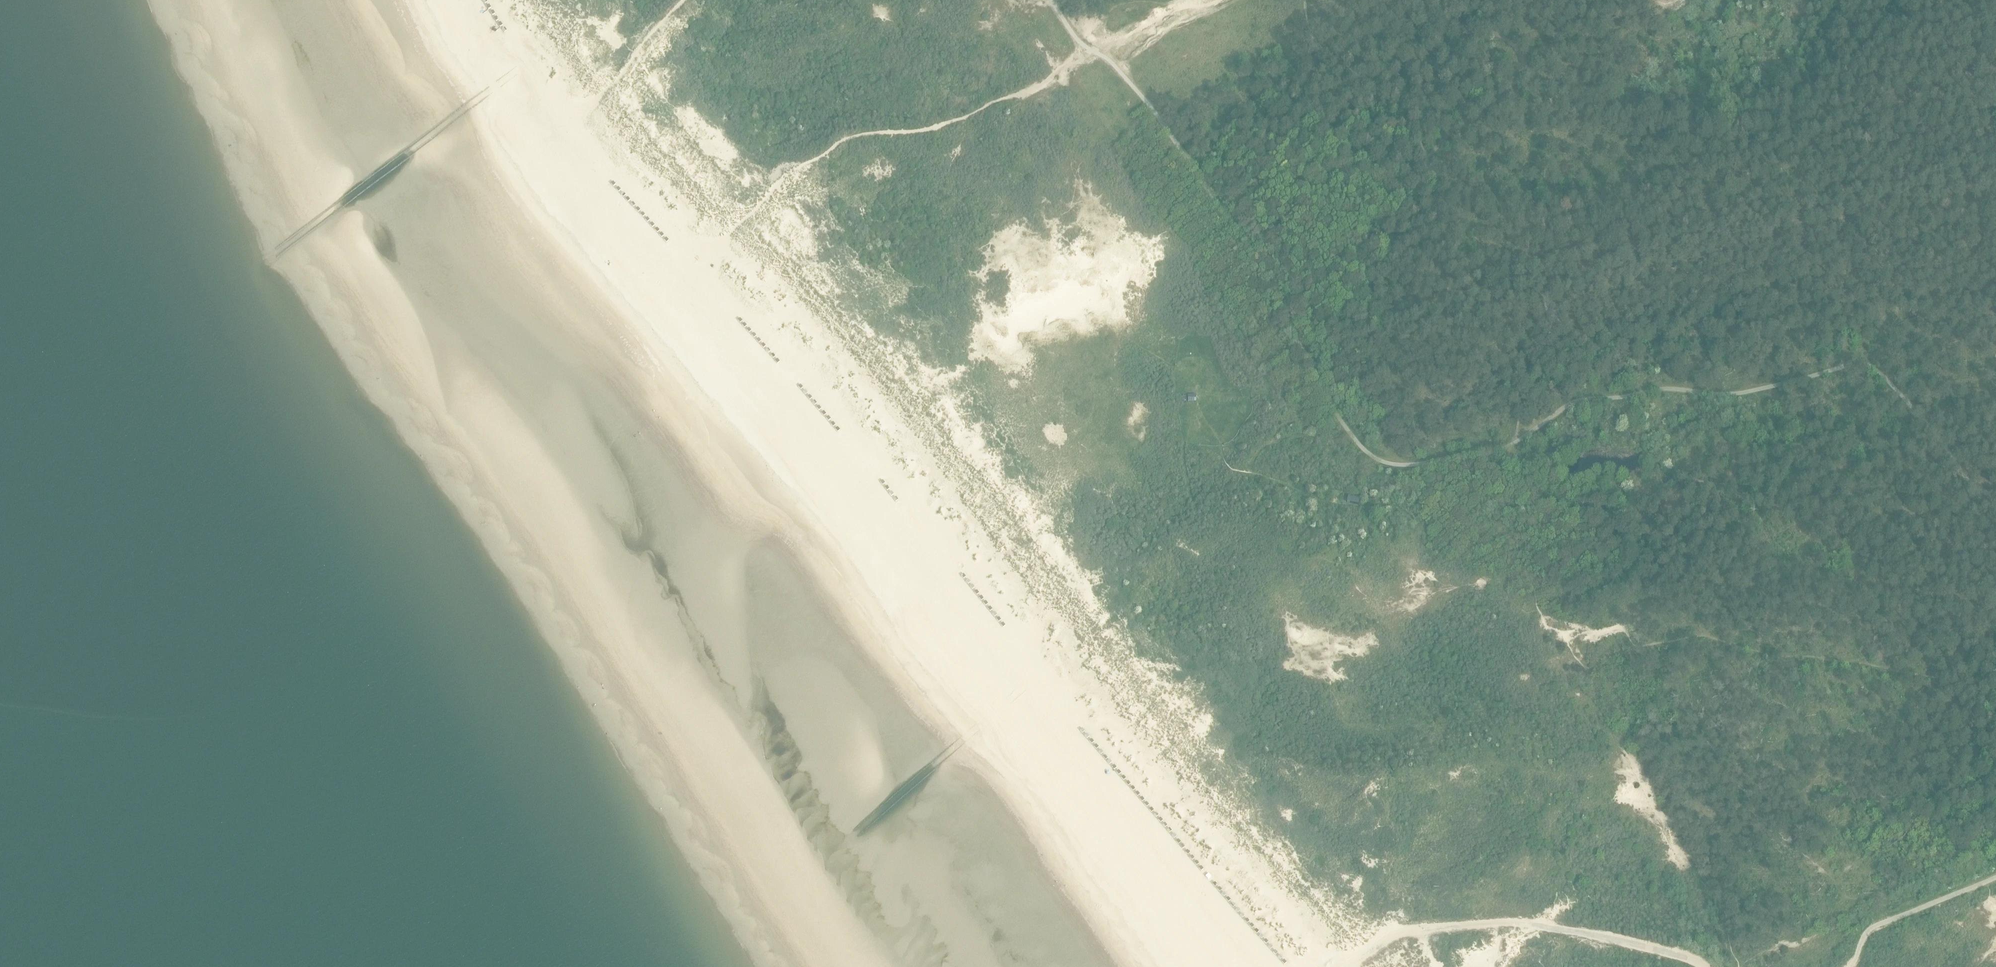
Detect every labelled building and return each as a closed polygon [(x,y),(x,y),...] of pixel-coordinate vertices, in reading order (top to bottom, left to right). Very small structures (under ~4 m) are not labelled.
[(1192,395),(1175,393),(1173,404),(1190,406),(1192,395)]
